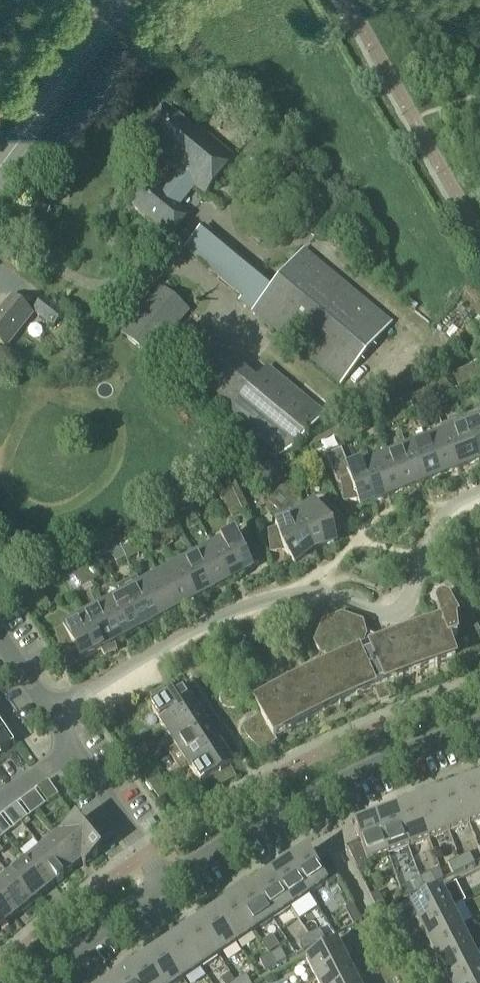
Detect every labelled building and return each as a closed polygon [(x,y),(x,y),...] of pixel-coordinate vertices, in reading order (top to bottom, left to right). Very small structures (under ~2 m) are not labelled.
[(170,237),(189,215),(173,202),(189,183),(204,196),(234,159),(196,127),(192,131),(165,109),(142,137),(169,159),(165,164),(178,174),(162,193),(150,183),(131,205),(170,237)] [(240,297),(238,301),(339,386),(392,321),(303,248),(274,283),(204,226),(183,250),(240,297)] [(121,334),(151,359),(190,313),(160,289),(121,334)] [(53,327),(63,314),(41,298),(31,311),(53,327)] [(4,304),(0,309),(0,364),(3,366),(33,326),(4,304)] [(191,324),(169,350),(234,405),(226,414),(284,463),(325,413),(267,365),(256,378),(191,324)] [(465,370),(470,382),(471,382),(472,385),(479,381),(479,363),(465,370)] [(465,370),(452,375),(458,387),(470,382),(465,370)] [(447,385),(445,380),(427,389),(430,394),(447,385)] [(427,392),(413,397),(420,407),(431,403),(427,392)] [(402,406),(391,411),(396,424),(407,419),(402,406)] [(391,411),(379,415),(384,428),(396,424),(391,411)] [(461,420),(478,462),(479,461),(479,412),(461,420)] [(365,418),(351,425),(357,436),(369,429),(365,418)] [(461,420),(441,427),(458,470),(478,462),(461,420)] [(357,436),(351,425),(336,433),(344,443),(357,436)] [(424,443),(438,478),(458,470),(441,427),(441,428),(444,436),(424,443)] [(406,451),(419,485),(438,478),(424,443),(406,451)] [(387,458),(401,493),(419,485),(406,451),(387,458)] [(344,503),(357,501),(360,509),(382,500),(368,465),(369,465),(366,457),(345,465),(340,452),(326,457),(337,486),(341,485),(344,503)] [(387,458),(369,465),(368,465),(382,500),(401,493),(387,458)] [(268,465),(253,473),(264,491),(277,484),(268,465)] [(236,498),(241,495),(237,487),(235,484),(230,486),(236,498)] [(230,485),(215,493),(232,519),(244,513),(236,498),(230,486),(230,485)] [(281,489),(280,489),(312,551),(320,547),(334,543),(330,528),(339,518),(323,505),(316,510),(313,505),(306,510),(301,504),(299,486),(281,489)] [(312,551),(280,489),(267,503),(278,513),(283,522),(274,525),(276,531),(268,533),(270,554),(283,552),(293,564),(304,555),(312,551)] [(191,509),(180,515),(188,526),(198,521),(191,509)] [(174,538),(168,525),(157,531),(164,543),(174,538)] [(164,543),(157,531),(146,537),(154,548),(164,543)] [(233,537),(212,548),(230,581),(251,570),(247,563),(257,554),(244,539),(236,543),(233,537)] [(121,549),(120,549),(125,558),(126,558),(127,560),(140,553),(135,543),(122,550),(121,549)] [(193,559),(211,592),(230,581),(212,548),(193,559)] [(125,558),(120,549),(109,555),(116,563),(125,558)] [(176,568),(193,601),(211,592),(193,559),(176,568)] [(95,564),(83,571),(89,583),(100,577),(95,564)] [(158,578),(176,610),(193,601),(176,568),(158,578)] [(89,583),(83,571),(72,577),(79,589),(89,583)] [(122,597),(121,597),(139,630),(158,620),(140,587),(141,587),(136,577),(117,587),(122,597)] [(158,578),(141,587),(140,587),(158,620),(176,610),(158,578)] [(48,606),(44,594),(26,604),(33,614),(48,606)] [(121,597),(102,608),(120,640),(139,630),(121,597)] [(244,728),(246,736),(260,752),(275,744),(273,741),(289,732),(290,733),(291,732),(290,731),(305,723),(306,724),(307,724),(307,723),(322,715),(322,716),(323,715),(338,707),(339,708),(340,707),(355,700),(356,700),(357,700),(356,699),(374,692),(373,689),(382,685),(383,688),(401,681),(402,681),(402,680),(418,674),(418,675),(420,674),(419,674),(435,668),(436,669),(437,668),(437,667),(454,662),(455,665),(479,657),(479,639),(479,638),(467,611),(453,615),(449,606),(448,604),(446,603),(444,602),(442,602),(440,602),(439,603),(437,605),(436,607),(436,609),(437,611),(442,627),(436,629),(433,620),(403,631),(374,642),(365,638),(362,626),(341,618),(323,625),(315,646),(322,657),(319,666),(302,674),(286,682),(268,692),(273,702),(269,704),(265,703),(255,709),(260,719),(244,728)] [(102,608),(83,618),(104,657),(115,653),(113,644),(120,640),(102,608)] [(104,657),(83,618),(62,629),(63,630),(55,634),(61,654),(74,650),(80,662),(100,651),(103,657),(104,657)] [(151,712),(164,732),(195,712),(183,692),(180,693),(172,685),(150,698),(157,708),(151,712)] [(195,712),(164,732),(175,749),(168,753),(168,754),(212,725),(206,728),(195,712)] [(212,725),(168,754),(180,772),(218,747),(214,741),(220,734),(212,725)] [(11,749),(0,733),(0,756),(11,749)] [(143,745),(131,752),(138,763),(150,755),(143,745)] [(218,747),(180,772),(187,768),(200,787),(209,781),(215,790),(234,779),(228,769),(231,767),(218,747)] [(156,771),(143,778),(152,790),(162,784),(160,782),(162,781),(156,771)] [(48,782),(37,789),(47,804),(58,797),(48,782)] [(162,784),(152,790),(160,802),(169,794),(162,784)] [(456,792),(469,826),(479,822),(479,794),(477,785),(456,792)] [(456,792),(436,800),(449,833),(469,826),(456,792)] [(436,800),(416,807),(428,841),(449,833),(436,800)] [(16,804),(9,810),(20,824),(27,819),(16,804)] [(416,807),(396,815),(408,848),(428,841),(416,807)] [(20,824),(9,810),(2,815),(13,829),(20,824)] [(396,815),(375,822),(387,856),(408,848),(396,815)] [(387,856),(375,822),(354,830),(359,842),(346,849),(357,872),(370,867),(368,863),(387,856)] [(75,823),(59,836),(84,867),(101,854),(75,823)] [(59,836),(42,850),(64,877),(80,864),(83,868),(84,867),(59,836)] [(42,850),(25,863),(47,891),(64,877),(42,850)] [(307,854),(288,867),(308,896),(324,886),(327,889),(339,881),(327,859),(314,865),(307,854)] [(469,854),(458,859),(464,870),(474,865),(469,854)] [(464,870),(458,859),(447,865),(453,876),(464,870)] [(25,863),(8,877),(31,904),(47,891),(25,863)] [(288,867),(270,879),(290,909),(308,896),(288,867)] [(430,874),(419,879),(425,890),(435,885),(430,874)] [(0,884),(0,901),(14,918),(31,904),(8,877),(0,884)] [(270,879),(252,891),(272,921),(290,909),(270,879)] [(414,895),(425,890),(419,879),(408,885),(414,895)] [(252,891),(234,903),(254,933),(272,921),(252,891)] [(419,926),(451,910),(441,891),(409,907),(419,926)] [(378,914),(386,910),(378,893),(370,898),(378,914)] [(14,918),(0,901),(0,929),(14,918)] [(234,903),(217,915),(236,945),(254,933),(234,903)] [(353,927),(361,922),(352,906),(344,910),(353,927)] [(460,928),(451,910),(419,926),(428,944),(460,928)] [(217,915),(199,927),(219,957),(236,945),(217,915)] [(199,927),(181,939),(201,969),(219,957),(199,927)] [(470,946),(460,928),(428,944),(438,962),(470,946)] [(319,930),(309,936),(314,947),(325,941),(319,930)] [(314,947),(309,936),(298,941),(303,952),(314,947)] [(181,939),(163,951),(183,981),(201,969),(181,939)] [(346,963),(337,944),(305,961),(315,979),(346,963)] [(470,946),(438,963),(447,981),(479,964),(470,946)] [(280,950),(270,956),(275,967),(286,961),(280,950)] [(145,963),(158,982),(180,982),(183,981),(163,951),(145,963)] [(270,956),(259,961),(264,972),(275,967),(270,956)] [(127,975),(132,982),(158,982),(145,963),(127,975)] [(346,963),(315,979),(317,982),(353,982),(356,981),(346,963)] [(447,981),(448,982),(479,982),(479,967),(479,964),(447,981)] [(306,973),(273,982),(274,982),(309,982),(306,973)]
